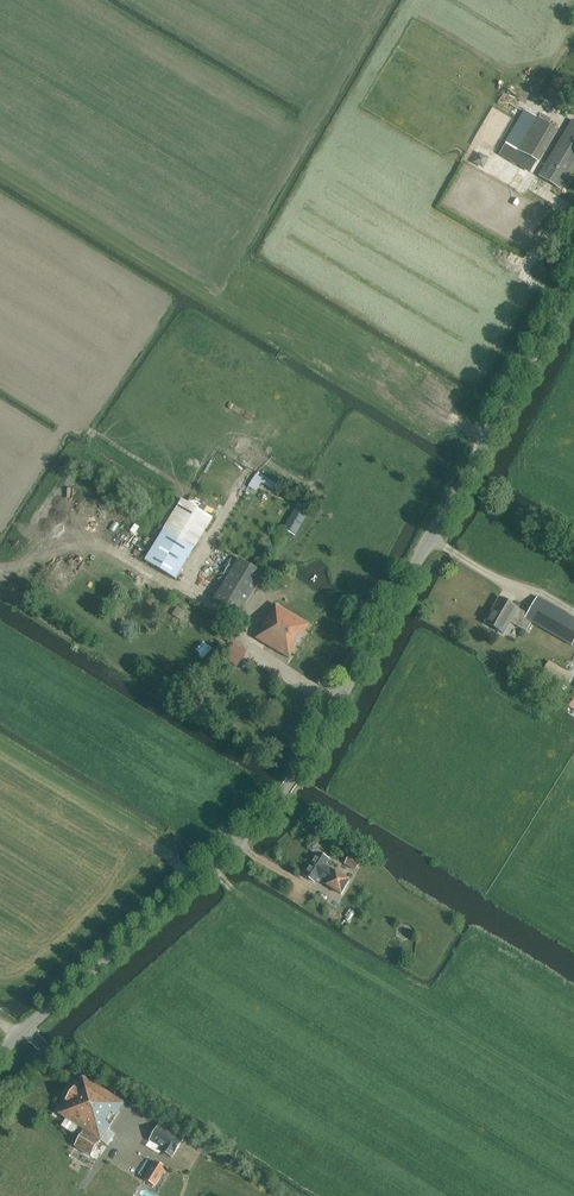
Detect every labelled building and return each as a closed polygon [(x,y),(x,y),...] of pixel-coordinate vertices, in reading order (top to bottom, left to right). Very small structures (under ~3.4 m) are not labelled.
[(555,88),(548,99),(565,109),(572,97),(555,88)] [(532,172),(538,163),(539,164),(559,131),(525,111),(506,144),(524,155),(519,163),(532,172)] [(573,169),(573,121),(573,120),(539,177),(561,190),(573,169)] [(256,475),(249,486),(257,491),(264,480),(256,475)] [(182,501),(165,529),(189,543),(207,516),(198,510),(182,501)] [(298,504),(283,530),(296,537),(310,511),(298,504)] [(190,544),(189,543),(165,529),(165,528),(145,561),(170,576),(190,544)] [(240,560),(215,601),(239,616),(264,574),(240,560)] [(511,623),(527,632),(532,623),(572,647),(573,643),(573,619),(538,597),(528,614),(500,598),(486,623),(505,634),(511,623)] [(290,659),(310,625),(276,604),(261,629),(262,629),(256,639),(290,659)] [(247,654),(235,648),(227,663),(238,669),(247,654)] [(573,676),(550,662),(544,672),(568,687),(573,676)] [(319,853),(305,877),(316,884),(318,880),(328,886),(342,895),(350,881),(336,872),(327,866),(331,860),(319,853)] [(357,871),(362,862),(352,856),(347,864),(357,871)] [(125,1104),(83,1077),(58,1115),(85,1132),(75,1147),(90,1157),(100,1142),(101,1143),(102,1141),(109,1146),(116,1134),(109,1130),(120,1113),(125,1104)] [(183,1143),(160,1127),(151,1142),(162,1150),(161,1152),(172,1159),(183,1143)] [(156,1188),(167,1169),(155,1161),(143,1180),(156,1188)]
